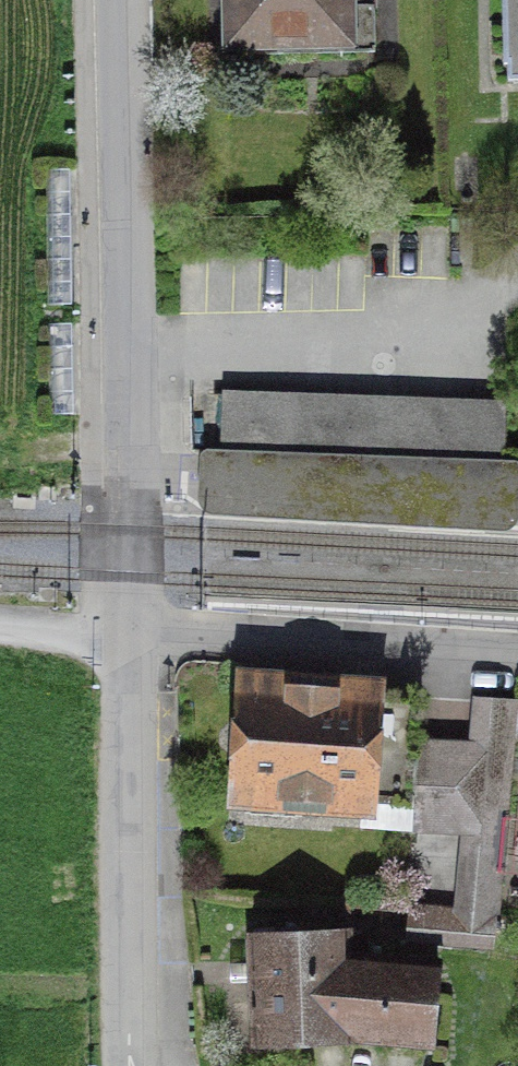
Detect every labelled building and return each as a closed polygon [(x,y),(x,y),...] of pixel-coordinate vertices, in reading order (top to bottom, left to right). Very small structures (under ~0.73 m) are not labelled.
[(232,64),(367,65),(368,0),(233,0),(232,64)] [(502,83),(517,83),(517,0),(500,0),(502,83)] [(74,169),(48,169),(47,305),(73,305),(74,169)] [(74,322),(49,322),(50,416),(75,416),(74,322)] [(506,401),(222,391),(220,448),(220,456),(350,460),(504,466),(504,458),(506,401)] [(198,498),(199,502),(201,506),(204,509),(209,513),(214,514),(504,529),(508,528),(510,527),(517,521),(517,459),(514,459),(504,458),(504,466),(350,460),(220,456),(220,448),(207,448),(203,449),(201,451),(199,454),(198,498)] [(418,693),(240,682),(233,798),(408,809),(407,822),(466,826),(461,909),(495,912),(508,704),(474,702),(471,754),(414,750),(418,693)] [(437,975),(345,966),(343,939),(254,943),(261,1057),(349,1052),(429,1059),(437,975)]
